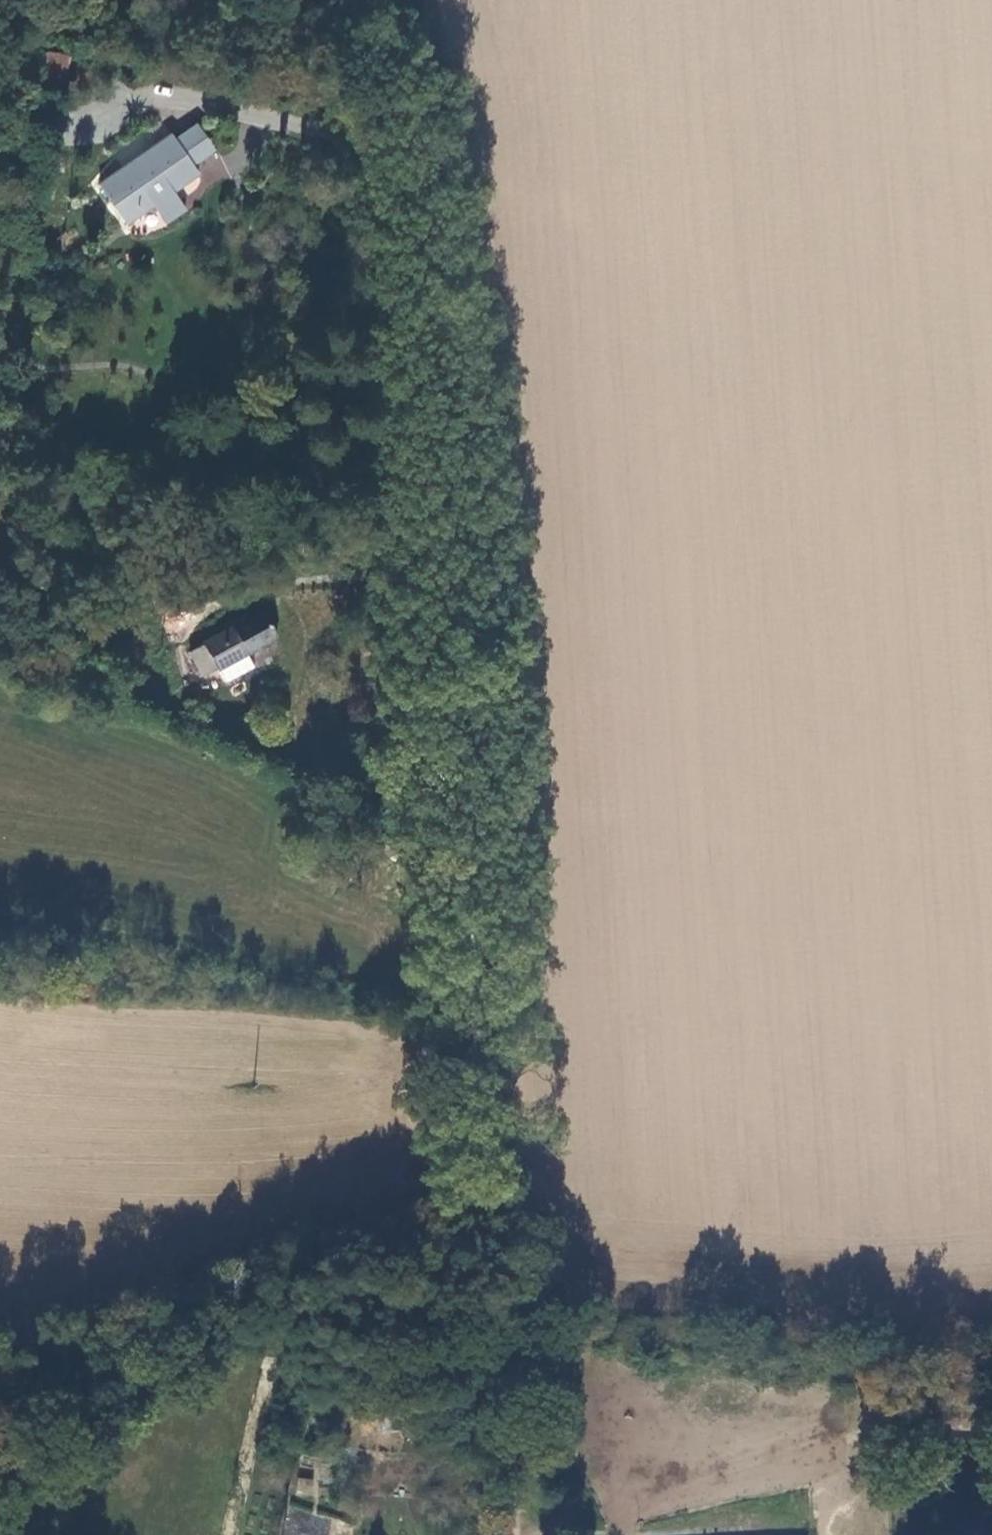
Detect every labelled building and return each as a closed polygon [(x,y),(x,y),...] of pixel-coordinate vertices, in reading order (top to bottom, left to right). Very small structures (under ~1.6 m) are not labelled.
[(62,90),(68,56),(46,52),(39,86),(62,90)] [(166,138),(188,168),(213,151),(191,121),(166,138)] [(127,166),(103,183),(132,224),(154,208),(166,225),(186,210),(173,192),(194,177),(188,168),(166,138),(147,152),(138,139),(118,153),(127,166)] [(254,653),(282,638),(265,609),(222,633),(189,651),(202,675),(205,680),(225,669),(231,681),(260,665),(254,653)]
